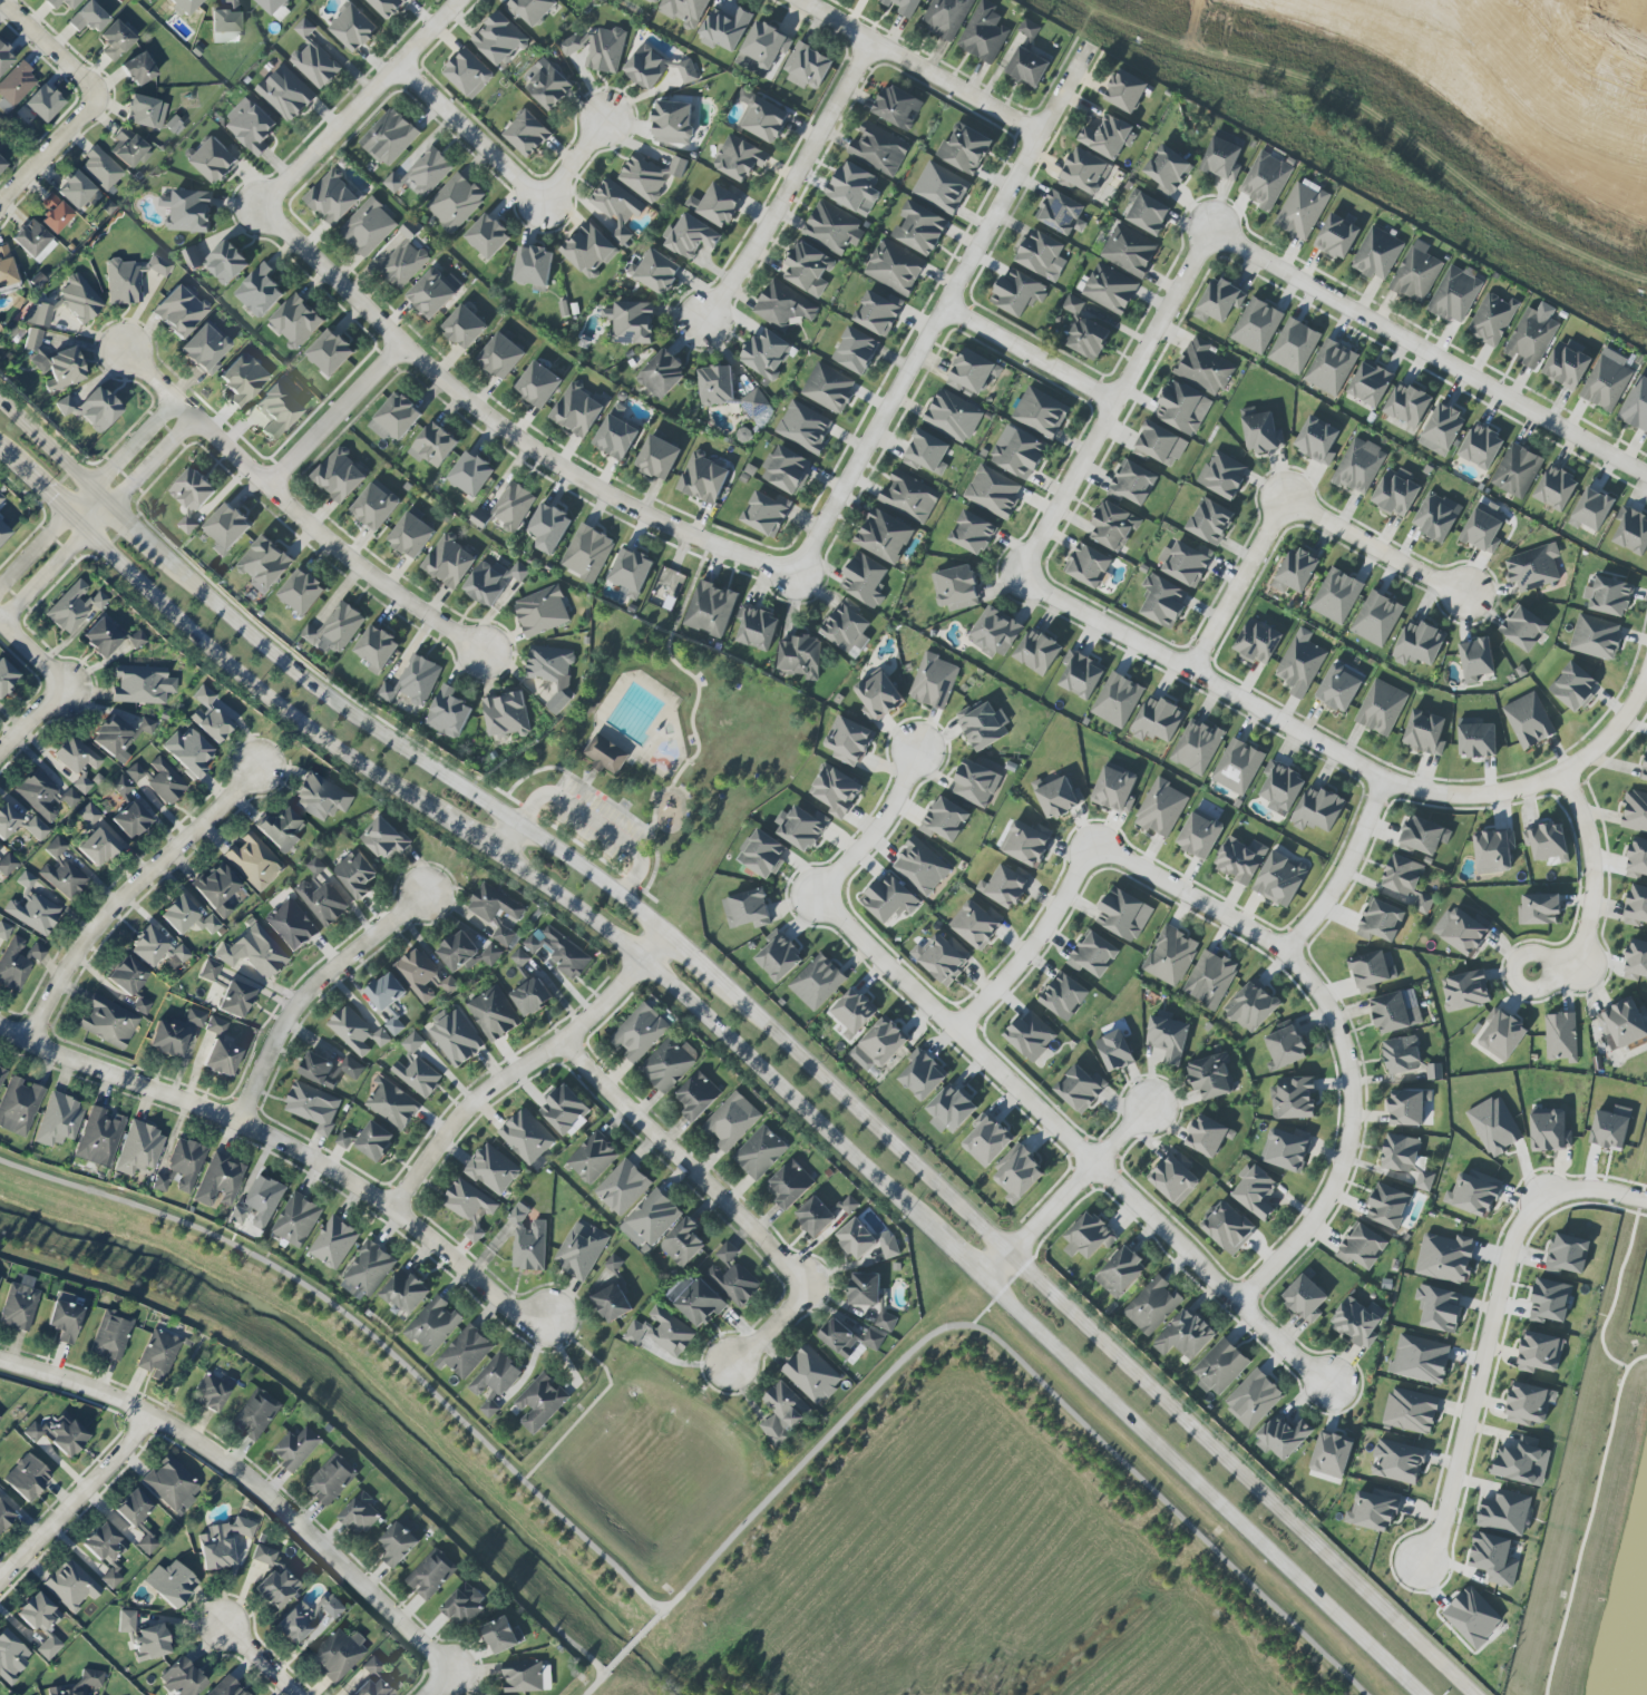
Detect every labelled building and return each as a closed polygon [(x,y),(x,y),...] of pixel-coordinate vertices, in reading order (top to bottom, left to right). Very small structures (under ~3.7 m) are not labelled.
[(44,0),(55,11),(62,2),(72,11),(82,0),(44,0)] [(96,34),(110,19),(90,0),(88,0),(67,22),(78,33),(86,25),(96,34)] [(202,0),(165,0),(164,0),(184,19),(202,0)] [(240,42),(239,0),(224,0),(222,0),(223,6),(211,7),(212,43),(240,42)] [(280,23),(290,12),(284,6),(290,0),(255,0),(280,23)] [(409,0),(366,0),(389,21),(409,0)] [(558,3),(554,0),(512,0),(503,9),(510,15),(514,11),(533,29),(558,3)] [(660,13),(684,24),(682,27),(696,33),(710,0),(665,0),(660,13)] [(877,2),(909,20),(921,0),(878,0),(877,2)] [(918,26),(953,43),(974,0),(932,0),(918,26)] [(992,66),(1010,31),(998,24),(1002,17),(993,12),(997,6),(986,0),(981,0),(956,47),(992,66)] [(355,54),(379,28),(353,4),(329,30),(355,54)] [(701,44),(714,49),(716,45),(736,54),(753,14),(738,8),(734,18),(712,8),(701,36),(704,37),(701,44)] [(498,69),(529,41),(501,11),(470,39),(498,69)] [(293,29),(305,40),(316,28),(305,18),(293,29)] [(1017,32),(1033,41),(1041,28),(1025,18),(1017,32)] [(106,46),(101,52),(113,63),(136,39),(115,19),(97,38),(106,46)] [(737,62),(748,67),(749,64),(770,73),(779,52),(786,55),(794,38),(756,21),(737,62)] [(626,32),(597,27),(596,35),(582,32),(580,39),(564,36),(561,49),(587,54),(585,69),(618,75),(626,32)] [(343,68),(312,41),(302,53),(298,49),(288,61),(322,92),(343,68)] [(806,88),(807,86),(817,91),(834,61),(798,41),(780,75),(806,88)] [(0,42),(0,73),(15,56),(0,42)] [(651,93),(671,64),(643,44),(622,72),(651,93)] [(1038,88),(1050,60),(1018,46),(1006,75),(1038,88)] [(496,75),(466,48),(442,73),(472,101),(496,75)] [(121,63),(133,88),(157,76),(146,52),(121,63)] [(575,87),(544,58),(520,84),(550,113),(575,87)] [(682,85),(699,81),(694,59),(677,62),(682,85)] [(19,61),(0,82),(0,97),(12,108),(39,80),(19,61)] [(317,97),(283,63),(256,90),(290,124),(317,97)] [(1149,84),(1119,68),(1103,99),(1132,115),(1149,84)] [(23,104),(44,124),(64,103),(43,83),(23,104)] [(923,101),(884,84),(871,115),(910,131),(923,101)] [(776,146),(792,114),(743,89),(737,100),(748,106),(738,127),(776,146)] [(167,103),(130,94),(126,110),(131,111),(128,123),(160,131),(167,103)] [(222,124),(259,158),(269,147),(262,142),(278,125),(248,97),(222,124)] [(692,145),(694,103),(655,102),(653,143),(692,145)] [(387,169),(421,134),(393,107),(358,142),(387,169)] [(530,160),(553,133),(526,110),(503,136),(530,160)] [(1134,127),(1106,113),(1098,130),(1086,123),(1077,141),(1115,161),(1123,145),(1130,149),(1136,137),(1131,134),(1134,127)] [(165,127),(175,135),(184,124),(173,116),(165,127)] [(894,178),(911,144),(866,122),(857,141),(853,139),(846,154),(894,178)] [(975,177),(993,140),(959,123),(949,142),(944,140),(935,157),(975,177)] [(130,170),(138,161),(142,165),(153,152),(123,126),(112,138),(117,142),(109,152),(130,170)] [(712,167),(745,184),(755,165),(763,169),(770,155),(730,134),(712,167)] [(190,162),(217,187),(245,157),(232,145),(228,149),(213,136),(190,162)] [(1200,169),(1234,183),(1241,166),(1236,164),(1243,148),(1213,136),(1200,169)] [(1143,173),(1160,184),(1155,190),(1171,200),(1193,165),(1161,144),(1143,173)] [(79,165),(107,191),(125,173),(96,146),(79,165)] [(383,184),(394,194),(406,181),(426,198),(455,167),(432,146),(401,179),(394,172),(383,184)] [(1057,179),(1094,199),(1112,166),(1076,146),(1057,179)] [(1293,166),(1259,151),(1239,195),(1273,210),(1293,166)] [(653,204),(673,175),(679,179),(689,164),(676,155),(665,172),(636,152),(617,180),(653,204)] [(878,178),(845,160),(825,196),(867,218),(881,193),(872,188),(878,178)] [(972,184),(930,160),(912,193),(954,216),(972,184)] [(55,190),(77,211),(96,190),(74,169),(55,190)] [(334,228),(361,199),(331,170),(304,200),(334,228)] [(424,208),(452,235),(487,197),(459,171),(424,208)] [(647,206),(607,178),(588,203),(611,220),(605,229),(626,244),(635,233),(624,226),(633,214),(638,218),(647,206)] [(1297,178),(1274,226),(1307,242),(1330,194),(1297,178)] [(703,202),(690,196),(684,208),(727,228),(743,197),(713,183),(703,202)] [(1034,219),(1069,237),(1073,230),(1081,234),(1087,223),(1079,219),(1085,207),(1050,188),(1034,219)] [(209,234),(212,193),(173,190),(173,197),(159,196),(159,207),(169,208),(167,231),(209,234)] [(1125,222),(1160,236),(1172,207),(1134,191),(1130,200),(1134,201),(1125,222)] [(74,214),(51,193),(40,204),(47,211),(39,221),(54,235),(74,214)] [(400,224),(371,197),(337,233),(365,260),(400,224)] [(862,222),(821,199),(801,234),(841,257),(849,244),(856,248),(865,233),(858,229),(862,222)] [(930,258),(949,221),(910,201),(897,225),(891,237),(930,258)] [(723,236),(686,212),(675,230),(669,226),(660,241),(692,261),(703,243),(714,250),(723,236)] [(512,237),(487,213),(464,237),(489,262),(512,237)] [(1313,247),(1344,262),(1361,228),(1331,213),(1313,247)] [(38,264),(57,244),(30,218),(10,239),(38,264)] [(559,249),(589,281),(619,252),(589,221),(559,249)] [(1100,258),(1143,280),(1159,246),(1116,224),(1100,258)] [(1351,266),(1384,284),(1405,243),(1372,226),(1351,266)] [(1013,261),(1055,283),(1067,261),(1059,257),(1065,246),(1034,229),(1029,239),(1025,237),(1013,261)] [(400,291),(431,258),(421,249),(418,252),(409,243),(415,237),(411,233),(377,270),(400,291)] [(863,274),(908,298),(927,263),(882,238),(863,274)] [(250,266),(229,239),(204,259),(193,245),(181,255),(194,272),(204,264),(224,288),(250,266)] [(1444,263),(1426,254),(1429,246),(1415,239),(1389,289),(1422,305),(1444,263)] [(780,275),(818,300),(829,284),(823,280),(834,262),(802,241),(780,275)] [(18,281),(6,245),(0,247),(0,287),(18,281)] [(553,251),(518,246),(513,285),(548,289),(553,251)] [(625,274),(664,297),(682,267),(650,248),(639,267),(632,263),(625,274)] [(108,305),(141,303),(140,285),(141,283),(141,278),(144,271),(150,270),(166,278),(173,264),(152,254),(146,266),(139,266),(130,262),(124,262),(118,259),(106,260),(108,305)] [(286,295),(272,280),(278,275),(265,262),(233,293),(259,320),(286,295)] [(1139,284),(1098,262),(1081,295),(1122,317),(1139,284)] [(1483,283),(1450,265),(1427,309),(1460,327),(1483,283)] [(458,292),(432,268),(405,298),(430,322),(458,292)] [(989,304),(1022,319),(1031,299),(1042,304),(1050,286),(1010,269),(1007,278),(1002,275),(989,304)] [(105,305),(77,274),(54,295),(82,326),(105,305)] [(1213,277),(1193,316),(1206,323),(1209,317),(1224,324),(1233,307),(1239,310),(1247,295),(1213,277)] [(820,309),(773,279),(751,312),(784,333),(796,315),(810,324),(820,309)] [(209,311),(179,283),(151,312),(181,341),(209,311)] [(888,338),(904,301),(890,295),(888,299),(867,290),(852,322),(888,338)] [(1467,334),(1498,348),(1519,302),(1511,298),(1509,302),(1486,292),(1467,334)] [(299,350),(326,321),(295,293),(268,323),(299,350)] [(1285,314),(1251,296),(1229,338),(1262,356),(1285,314)] [(47,329),(54,308),(31,301),(25,322),(47,329)] [(653,344),(654,303),(615,302),(615,310),(603,309),(602,321),(613,322),(613,343),(653,344)] [(465,352),(488,327),(463,304),(440,328),(465,352)] [(1558,321),(1525,307),(1506,353),(1523,360),(1521,365),(1538,372),(1558,321)] [(1321,334),(1288,317),(1267,360),(1300,376),(1321,334)] [(221,365),(216,361),(232,344),(206,320),(178,350),(209,378),(221,365)] [(831,359),(863,376),(881,344),(850,326),(831,359)] [(331,378),(356,352),(330,328),(305,355),(331,378)] [(759,339),(755,336),(738,358),(772,384),(781,373),(777,370),(794,349),(768,328),(759,339)] [(37,329),(23,334),(30,354),(31,353),(40,379),(42,378),(47,393),(86,380),(74,347),(46,356),(37,329)] [(507,382),(526,351),(496,332),(477,363),(507,382)] [(1358,355),(1326,338),(1304,381),(1336,398),(1358,355)] [(1560,338),(1541,375),(1575,392),(1592,358),(1580,353),(1582,349),(1560,338)] [(1237,359),(1189,341),(1175,377),(1217,392),(1219,388),(1226,391),(1237,359)] [(945,382),(977,400),(991,375),(997,379),(1003,368),(964,347),(945,382)] [(1627,359),(1603,347),(1579,398),(1613,414),(1633,371),(1624,367),(1627,359)] [(689,372),(664,349),(636,378),(661,402),(689,372)] [(270,377),(243,351),(217,378),(233,393),(227,399),(239,410),(270,377)] [(1393,372),(1361,360),(1348,397),(1380,408),(1393,372)] [(514,392),(544,410),(563,379),(533,361),(514,392)] [(842,415),(858,381),(816,362),(800,396),(842,415)] [(698,368),(700,405),(734,403),(732,366),(698,368)] [(1646,433),(1646,380),(1638,376),(1618,420),(1646,433)] [(605,405),(580,392),(583,385),(572,379),(550,420),(586,440),(605,405)] [(1212,398),(1168,381),(1153,419),(1196,436),(1212,398)] [(1432,397),(1396,382),(1383,414),(1419,429),(1432,397)] [(272,443),(303,410),(275,383),(252,406),(269,422),(260,431),(272,443)] [(123,410),(98,385),(77,406),(66,395),(54,406),(65,416),(72,409),(97,435),(123,410)] [(1071,408),(1029,385),(1011,417),(1053,440),(1071,408)] [(923,422),(969,443),(984,410),(938,389),(923,422)] [(423,414),(397,391),(367,426),(384,441),(389,435),(399,443),(423,414)] [(834,422),(792,400),(775,432),(817,455),(834,422)] [(1459,417),(1461,414),(1439,402),(1417,444),(1445,459),(1465,421),(1459,417)] [(593,448),(625,462),(640,429),(619,419),(624,408),(613,403),(593,448)] [(1242,418),(1250,456),(1280,449),(1272,411),(1242,418)] [(1341,431),(1311,414),(1292,448),(1328,468),(1335,455),(1330,452),(1341,431)] [(420,463),(424,458),(438,470),(459,443),(432,421),(407,452),(420,463)] [(1133,452),(1174,470),(1187,439),(1146,421),(1133,452)] [(989,461),(1029,483),(1049,446),(1009,424),(989,461)] [(1490,471),(1504,436),(1473,424),(1459,458),(1490,471)] [(901,462),(917,471),(920,466),(942,477),(948,465),(942,462),(950,445),(919,429),(901,462)] [(666,482),(682,449),(650,434),(635,467),(666,482)] [(1367,496),(1387,452),(1353,436),(1331,483),(1340,488),(1342,485),(1367,496)] [(1523,500),(1544,459),(1511,442),(1490,483),(1523,500)] [(814,463),(779,445),(774,456),(771,454),(759,478),(796,497),(814,463)] [(369,475),(338,447),(310,478),(341,506),(369,475)] [(447,480),(475,500),(496,469),(467,450),(447,480)] [(1197,485),(1234,500),(1249,466),(1212,451),(1197,485)] [(692,453),(677,491),(715,506),(730,469),(692,453)] [(1159,477),(1125,458),(1105,494),(1120,503),(1123,497),(1142,507),(1159,477)] [(963,497),(1007,521),(1024,487),(981,464),(963,497)] [(1579,480),(1549,465),(1532,498),(1563,513),(1579,480)] [(169,492),(190,511),(177,525),(190,536),(200,525),(192,518),(218,490),(192,467),(169,492)] [(886,483),(877,500),(924,526),(941,494),(895,469),(887,484),(886,483)] [(1421,485),(1386,470),(1371,505),(1405,520),(1421,485)] [(376,534),(401,504),(374,481),(349,512),(376,534)] [(516,533),(536,495),(510,481),(490,518),(516,533)] [(1599,533),(1614,500),(1586,487),(1568,524),(1579,530),(1582,525),(1599,533)] [(778,495),(776,499),(754,491),(741,523),(777,538),(792,501),(778,495)] [(1411,527),(1445,543),(1462,507),(1428,491),(1411,527)] [(1234,512),(1201,497),(1186,532),(1219,547),(1234,512)] [(1143,519),(1102,500),(1091,525),(1095,526),(1089,539),(1120,553),(1131,529),(1137,532),(1143,519)] [(228,552),(253,525),(227,502),(203,528),(228,552)] [(572,517),(541,503),(528,532),(539,537),(534,548),(554,557),(572,517)] [(1646,549),(1646,517),(1623,505),(1616,519),(1621,522),(1611,542),(1643,558),(1646,549)] [(1492,557),(1501,541),(1493,537),(1503,519),(1477,506),(1459,539),(1492,557)] [(854,542),(896,566),(916,530),(874,507),(854,542)] [(948,540),(981,558),(997,527),(964,510),(948,540)] [(436,531),(408,511),(387,542),(415,561),(436,531)] [(11,532),(0,523),(0,544),(11,532)] [(593,585),(616,542),(582,523),(558,565),(593,585)] [(254,581),(251,584),(264,596),(295,562),(264,534),(236,565),(254,581)] [(455,591),(478,557),(444,534),(421,568),(455,591)] [(1215,552),(1199,545),(1197,550),(1178,540),(1172,551),(1165,547),(1155,568),(1196,589),(1215,552)] [(1063,572),(1097,590),(1114,561),(1080,542),(1063,572)] [(1504,558),(1511,584),(1517,583),(1519,592),(1560,582),(1554,559),(1560,558),(1556,544),(1504,558)] [(636,601),(655,561),(623,547),(608,580),(627,590),(624,596),(636,601)] [(1319,558),(1289,547),(1273,588),(1286,593),(1288,588),(1305,595),(1319,558)] [(890,571),(859,551),(837,586),(876,611),(885,597),(877,592),(890,571)] [(510,572),(494,563),(492,567),(481,560),(463,591),(492,609),(512,578),(522,584),(530,570),(516,562),(510,572)] [(933,574),(942,614),(980,605),(971,564),(933,574)] [(686,575),(662,567),(652,598),(676,606),(686,575)] [(1309,609),(1342,626),(1364,584),(1331,567),(1309,609)] [(300,568),(277,596),(304,617),(327,589),(300,568)] [(1173,630),(1185,605),(1182,604),(1187,591),(1153,575),(1136,613),(1173,630)] [(1588,609),(1624,619),(1634,585),(1597,575),(1593,589),(1586,587),(1583,598),(1591,600),(1588,609)] [(67,636),(93,608),(98,612),(109,600),(98,590),(85,604),(79,598),(88,587),(78,578),(44,615),(67,636)] [(724,639),(739,594),(700,580),(685,626),(724,639)] [(513,602),(527,639),(571,622),(557,585),(513,602)] [(1404,607),(1371,590),(1349,632),(1382,649),(1404,607)] [(847,654),(854,645),(862,650),(869,640),(863,635),(872,622),(842,600),(818,633),(847,654)] [(341,655),(366,618),(341,601),(321,630),(309,622),(299,637),(325,655),(330,648),(341,655)] [(1497,632),(1529,654),(1549,626),(1517,603),(1497,632)] [(769,652),(780,616),(741,604),(737,619),(743,621),(736,643),(769,652)] [(1001,662),(1024,627),(990,604),(967,639),(1001,662)] [(1569,649),(1613,662),(1623,626),(1579,613),(1569,649)] [(102,660),(126,638),(104,615),(80,637),(102,660)] [(1283,635),(1250,617),(1232,651),(1255,664),(1257,661),(1266,666),(1283,635)] [(1447,633),(1421,623),(1420,627),(1406,622),(1391,659),(1406,665),(1409,658),(1432,668),(1447,633)] [(353,652),(371,665),(368,669),(378,677),(401,644),(373,624),(353,652)] [(1289,694),(1303,701),(1327,652),(1308,642),(1313,633),(1299,626),(1274,677),(1293,686),(1289,694)] [(1063,648),(1032,627),(1012,657),(1042,678),(1063,648)] [(134,650),(148,642),(141,630),(127,638),(134,650)] [(819,681),(821,638),(793,636),(793,642),(780,641),(778,672),(807,673),(807,681),(819,681)] [(1477,676),(1495,673),(1489,638),(1458,643),(1465,686),(1478,684),(1477,676)] [(574,652),(531,645),(526,677),(555,681),(550,712),(565,714),(574,652)] [(1058,685),(1088,702),(1106,669),(1070,648),(1061,665),(1067,668),(1058,685)] [(443,667),(412,653),(396,688),(384,682),(377,696),(392,703),(397,694),(424,707),(443,667)] [(943,711),(961,667),(925,653),(907,697),(943,711)] [(20,676),(0,657),(0,696),(20,676)] [(1347,714),(1365,676),(1333,661),(1315,700),(1347,714)] [(1600,682),(1569,661),(1547,692),(1578,713),(1600,682)] [(165,704),(165,695),(176,695),(176,679),(166,678),(166,667),(114,666),(113,678),(120,678),(120,689),(112,689),(111,703),(165,704)] [(865,707),(864,707),(873,722),(903,703),(882,669),(853,687),(865,707)] [(1144,687),(1110,671),(1090,714),(1124,730),(1144,687)] [(1389,738),(1409,694),(1374,678),(1354,723),(1389,738)] [(458,741),(473,707),(454,699),(458,690),(443,683),(424,725),(458,741)] [(216,697),(202,685),(190,699),(198,706),(188,719),(217,745),(233,726),(209,705),(216,697)] [(482,698),(489,740),(530,733),(523,691),(482,698)] [(1556,734),(1535,691),(1502,708),(1523,751),(1556,734)] [(1143,741),(1148,733),(1169,745),(1186,712),(1162,698),(1159,703),(1149,697),(1129,733),(1143,741)] [(1012,733),(999,710),(995,713),(989,702),(972,712),(969,707),(955,715),(976,753),(1012,733)] [(1440,740),(1446,719),(1412,709),(1402,746),(1441,757),(1445,742),(1440,740)] [(90,741),(122,765),(130,756),(124,752),(141,729),(148,735),(156,725),(144,717),(134,731),(111,714),(90,741)] [(832,757),(858,769),(874,731),(837,715),(823,746),(834,751),(832,757)] [(1201,777),(1225,735),(1192,717),(1169,759),(1201,777)] [(1458,725),(1459,758),(1496,757),(1495,724),(1458,725)] [(195,780),(218,757),(189,729),(181,737),(175,732),(161,747),(195,780)] [(77,775),(85,763),(96,771),(104,760),(67,734),(51,757),(77,775)] [(630,754),(596,734),(584,754),(596,762),(595,765),(616,777),(630,754)] [(1243,797),(1266,755),(1232,737),(1210,779),(1243,797)] [(146,784),(168,807),(189,787),(158,756),(149,764),(158,773),(146,784)] [(1001,775),(965,759),(950,793),(987,809),(1001,775)] [(1288,818),(1305,776),(1269,761),(1263,775),(1267,776),(1259,797),(1269,801),(1266,809),(1288,818)] [(134,784),(146,775),(136,762),(124,771),(134,784)] [(808,793),(831,807),(828,813),(842,821),(863,786),(826,764),(808,793)] [(1129,815),(1134,798),(1131,797),(1137,776),(1103,765),(1091,802),(1129,815)] [(13,790),(49,824),(60,813),(54,808),(61,801),(70,810),(80,799),(69,788),(62,794),(35,768),(13,790)] [(355,798),(310,771),(291,803),(327,824),(336,808),(345,814),(355,798)] [(84,796),(94,784),(82,774),(72,785),(84,796)] [(135,787),(120,774),(109,787),(124,799),(135,787)] [(1039,780),(1031,783),(1048,821),(1080,807),(1067,776),(1042,787),(1039,780)] [(1167,840),(1190,796),(1156,778),(1133,822),(1167,840)] [(1290,824),(1303,831),(1307,824),(1330,835),(1346,800),(1321,788),(1319,792),(1308,786),(1290,824)] [(1629,790),(1620,826),(1646,833),(1646,795),(1629,790)] [(918,830),(932,838),(935,833),(954,844),(971,814),(939,795),(918,830)] [(132,841),(153,818),(132,799),(111,821),(132,841)] [(3,802),(0,805),(0,839),(3,842),(22,821),(3,802)] [(91,828),(103,816),(89,803),(78,814),(91,828)] [(776,834),(809,854),(830,820),(817,811),(813,816),(795,805),(789,815),(782,811),(774,823),(781,827),(776,834)] [(305,825),(286,807),(273,821),(264,813),(253,825),(285,856),(300,839),(296,835),(305,825)] [(1208,861),(1224,823),(1192,810),(1176,848),(1208,861)] [(39,842),(50,831),(34,815),(23,827),(39,842)] [(401,855),(412,844),(381,815),(359,839),(384,862),(395,850),(401,855)] [(1452,831),(1410,815),(1398,846),(1434,859),(1440,842),(1447,844),(1452,831)] [(999,852),(1038,868),(1051,836),(1013,820),(999,852)] [(97,869),(123,844),(102,822),(76,847),(97,869)] [(1562,824),(1552,826),(1552,825),(1522,830),(1525,847),(1531,846),(1534,862),(1559,857),(1560,864),(1569,862),(1562,824)] [(768,883),(784,861),(780,858),(786,848),(757,827),(735,858),(768,883)] [(1512,872),(1510,851),(1515,850),(1513,829),(1473,833),(1477,875),(1512,872)] [(260,893),(286,868),(249,830),(240,838),(242,840),(225,857),(260,893)] [(44,850),(55,860),(68,846),(57,836),(44,850)] [(1212,869),(1249,887),(1268,848),(1251,840),(1248,846),(1228,836),(1212,869)] [(1633,837),(1625,873),(1646,878),(1646,840),(1633,837)] [(952,864),(912,838),(891,870),(931,896),(952,864)] [(360,902),(370,893),(365,886),(379,874),(357,848),(332,870),(360,902)] [(1252,892),(1289,909),(1308,869),(1271,852),(1252,892)] [(20,864),(7,853),(0,861),(0,873),(7,879),(20,864)] [(1380,885),(1411,898),(1424,866),(1394,853),(1380,885)] [(325,870),(318,858),(307,864),(314,877),(325,870)] [(90,879),(64,859),(55,871),(45,863),(37,874),(72,902),(90,879)] [(223,920),(234,910),(225,901),(242,885),(220,861),(192,887),(223,920)] [(981,880),(976,890),(1012,912),(1030,881),(1001,864),(988,885),(981,880)] [(16,882),(29,891),(37,879),(24,870),(16,882)] [(859,901),(885,927),(903,909),(909,915),(921,903),(889,871),(859,901)] [(294,889),(325,928),(354,905),(334,879),(315,894),(305,881),(294,889)] [(467,911),(491,923),(498,910),(519,921),(526,906),(481,883),(467,911)] [(1639,928),(1640,922),(1646,924),(1646,888),(1631,885),(1623,924),(1639,928)] [(1153,906),(1111,887),(1094,924),(1136,944),(1153,906)] [(772,924),(762,888),(721,900),(730,930),(753,923),(755,929),(772,924)] [(209,938),(218,929),(183,891),(158,914),(179,936),(194,922),(209,938)] [(46,936),(62,909),(32,892),(24,907),(9,899),(2,912),(46,936)] [(1429,908),(1433,899),(1423,894),(1419,904),(1429,908)] [(1519,895),(1519,925),(1560,924),(1559,894),(1519,895)] [(1373,935),(1393,944),(1406,912),(1371,897),(1355,934),(1371,941),(1373,935)] [(265,921),(295,954),(320,931),(289,898),(265,921)] [(1002,925),(970,898),(948,925),(980,951),(1002,925)] [(1490,931),(1456,907),(1436,935),(1470,959),(1490,931)] [(0,920),(0,939),(3,942),(13,929),(0,920)] [(214,954),(231,970),(242,958),(268,981),(290,957),(253,922),(229,948),(224,943),(214,954)] [(149,969),(170,944),(148,925),(127,949),(149,969)] [(519,935),(500,925),(492,940),(511,950),(519,935)] [(1141,971),(1178,988),(1200,942),(1164,925),(1141,971)] [(593,957),(546,926),(540,935),(533,931),(523,946),(535,954),(537,951),(579,979),(593,957)] [(805,959),(777,928),(764,940),(769,945),(754,959),(777,985),(805,959)] [(467,970),(484,956),(463,929),(436,951),(454,974),(464,966),(467,970)] [(1066,963),(1079,972),(1082,968),(1101,980),(1120,950),(1088,929),(1066,963)] [(918,944),(909,955),(947,987),(971,959),(937,932),(923,948),(918,944)] [(34,965),(17,955),(26,941),(14,934),(0,958),(0,984),(17,994),(34,965)] [(1630,939),(1623,979),(1638,982),(1639,976),(1646,978),(1646,943),(1630,939)] [(35,965),(46,950),(35,942),(24,957),(35,965)] [(504,952),(492,943),(480,959),(491,968),(504,952)] [(174,970),(191,955),(182,945),(165,960),(174,970)] [(393,966),(424,1005),(436,997),(426,984),(439,974),(418,947),(393,966)] [(521,968),(530,959),(519,949),(510,958),(521,968)] [(1238,965),(1203,949),(1182,994),(1217,1010),(1238,965)] [(1397,979),(1393,961),(1386,963),(1383,951),(1350,959),(1358,996),(1376,992),(1375,984),(1397,979)] [(848,980),(823,953),(788,986),(813,1013),(848,980)] [(152,1003),(136,994),(149,969),(121,955),(107,983),(136,998),(131,1009),(146,1016),(152,1003)] [(199,977),(213,983),(221,965),(207,959),(199,977)] [(1448,1013),(1491,1003),(1483,969),(1440,979),(1448,1013)] [(382,1013),(407,992),(390,971),(365,992),(382,1013)] [(1070,1022),(1089,990),(1058,971),(1039,1003),(1070,1022)] [(440,983),(449,996),(459,988),(450,976),(440,983)] [(553,1000),(537,976),(510,994),(527,1019),(553,1000)] [(1249,1036),(1280,1007),(1254,979),(1223,1008),(1249,1036)] [(245,1020),(254,989),(227,981),(218,1012),(245,1020)] [(491,1045),(522,1024),(497,985),(465,1005),(491,1045)] [(850,1042),(878,1011),(853,987),(829,1012),(848,1029),(842,1035),(850,1042)] [(1423,1024),(1413,988),(1369,999),(1379,1035),(1423,1024)] [(140,1019),(95,994),(83,1015),(82,1015),(76,1026),(122,1052),(140,1019)] [(1610,1052),(1646,1037),(1646,1031),(1633,998),(1594,1014),(1610,1052)] [(636,1064),(671,1027),(645,1002),(608,1040),(617,1050),(619,1048),(636,1064)] [(371,1050),(365,1044),(370,1038),(381,1049),(392,1039),(381,1028),(375,1033),(346,1004),(326,1024),(361,1059),(371,1050)] [(206,1012),(188,1008),(185,1024),(203,1027),(206,1012)] [(444,1011),(432,1019),(436,1024),(428,1030),(454,1068),(485,1047),(459,1008),(447,1016),(444,1011)] [(1528,1028),(1496,1008),(1474,1043),(1507,1063),(1528,1028)] [(1033,1063),(1058,1036),(1029,1009),(1004,1036),(1033,1063)] [(1545,1014),(1546,1062),(1577,1061),(1575,1013),(1545,1014)] [(384,1026),(394,1037),(405,1028),(395,1016),(384,1026)] [(910,1040),(885,1016),(848,1055),(868,1073),(876,1064),(882,1069),(910,1040)] [(1180,1067),(1190,1024),(1152,1016),(1145,1046),(1166,1051),(1164,1063),(1180,1067)] [(206,1031),(224,1036),(229,1022),(211,1017),(206,1031)] [(190,1031),(157,1020),(147,1048),(180,1059),(190,1031)] [(1273,1061),(1266,1064),(1271,1074),(1308,1056),(1293,1024),(1263,1039),(1273,1061)] [(425,1042),(415,1031),(400,1045),(411,1056),(425,1042)] [(1107,1073),(1134,1064),(1123,1031),(1096,1039),(1107,1073)] [(698,1062),(684,1048),(683,1048),(671,1036),(638,1068),(664,1095),(698,1062)] [(1383,1040),(1387,1074),(1421,1070),(1417,1036),(1383,1040)] [(229,1079),(242,1050),(214,1038),(202,1067),(229,1079)] [(906,1060),(911,1064),(897,1079),(922,1103),(949,1076),(919,1046),(906,1060)] [(299,1073),(333,1091),(342,1074),(357,1082),(366,1066),(346,1055),(340,1065),(311,1050),(299,1073)] [(1186,1063),(1193,1092),(1200,1090),(1202,1101),(1234,1093),(1224,1054),(1186,1063)] [(397,1061),(389,1072),(428,1099),(444,1076),(417,1057),(408,1069),(397,1061)] [(1052,1090),(1081,1115),(1109,1084),(1096,1073),(1092,1078),(1076,1063),(1052,1090)] [(688,1107),(682,1113),(692,1124),(723,1095),(700,1071),(675,1094),(688,1107)] [(46,1089),(27,1082),(12,1076),(0,1104),(0,1128),(25,1139),(46,1089)] [(363,1105),(404,1132),(422,1104),(381,1077),(363,1105)] [(1314,1118),(1313,1077),(1272,1078),(1273,1119),(1314,1118)] [(342,1100),(295,1081),(284,1111),(318,1124),(315,1133),(327,1138),(342,1100)] [(563,1137),(591,1111),(565,1083),(537,1109),(563,1137)] [(925,1110),(934,1118),(929,1123),(941,1134),(946,1129),(953,1135),(978,1108),(950,1083),(925,1110)] [(715,1144),(726,1155),(763,1115),(736,1090),(702,1126),(718,1141),(715,1144)] [(1389,1126),(1423,1125),(1423,1101),(1432,1101),(1432,1090),(1389,1090),(1389,1126)] [(34,1141),(60,1149),(64,1138),(74,1142),(86,1104),(50,1092),(34,1141)] [(1467,1110),(1487,1157),(1522,1142),(1502,1095),(1467,1110)] [(109,1168),(125,1118),(108,1113),(109,1111),(90,1105),(74,1157),(109,1168)] [(497,1133),(528,1167),(556,1142),(524,1107),(497,1133)] [(1566,1131),(1565,1110),(1530,1111),(1531,1151),(1571,1150),(1571,1131),(1566,1131)] [(976,1128),(961,1146),(986,1169),(1014,1138),(984,1111),(972,1125),(976,1128)] [(1185,1147),(1216,1159),(1228,1126),(1197,1115),(1185,1147)] [(396,1137),(372,1120),(354,1147),(378,1163),(396,1137)] [(166,1133),(131,1121),(114,1171),(132,1177),(136,1167),(153,1173),(166,1133)] [(732,1157),(755,1182),(789,1149),(765,1125),(732,1157)] [(335,1144),(348,1151),(355,1137),(342,1130),(335,1144)] [(620,1155),(595,1131),(565,1163),(590,1186),(620,1155)] [(1381,1168),(1417,1174),(1415,1189),(1431,1192),(1434,1173),(1424,1172),(1426,1159),(1418,1158),(1421,1139),(1386,1134),(1381,1168)] [(207,1148),(178,1138),(166,1169),(182,1175),(176,1190),(190,1195),(207,1148)] [(503,1197),(521,1168),(482,1143),(464,1173),(503,1197)] [(989,1175),(1009,1194),(1004,1198),(1013,1207),(1047,1172),(1018,1144),(989,1175)] [(247,1166),(213,1152),(193,1201),(211,1208),(217,1193),(222,1195),(219,1202),(230,1207),(247,1166)] [(1176,1208),(1201,1182),(1171,1153),(1146,1179),(1176,1208)] [(593,1192),(620,1217),(652,1183),(626,1158),(593,1192)] [(775,1201),(786,1212),(816,1183),(793,1159),(768,1183),(781,1196),(775,1201)] [(1230,1196),(1265,1222),(1275,1209),(1265,1202),(1278,1183),(1255,1165),(1251,1170),(1246,1166),(1238,1176),(1243,1179),(1230,1196)] [(157,1174),(152,1188),(165,1193),(170,1179),(157,1174)] [(286,1185),(256,1174),(242,1210),(233,1206),(228,1221),(244,1227),(251,1209),(257,1212),(252,1226),(267,1232),(286,1185)] [(1453,1193),(1445,1191),(1442,1205),(1490,1218),(1499,1185),(1458,1174),(1453,1193)] [(500,1202),(455,1179),(441,1206),(473,1222),(465,1238),(478,1244),(485,1231),(475,1227),(483,1211),(493,1216),(500,1202)] [(1363,1217),(1399,1231),(1413,1196),(1377,1182),(1363,1217)] [(618,1228),(641,1249),(646,1244),(651,1249),(683,1213),(656,1188),(618,1228)] [(301,1249),(324,1209),(294,1192),(271,1233),(301,1249)] [(837,1219),(816,1195),(793,1215),(815,1239),(837,1219)] [(850,1213),(859,1206),(851,1196),(842,1202),(850,1213)] [(1257,1230),(1224,1200),(1200,1227),(1232,1257),(1257,1230)] [(545,1271),(547,1221),(531,1220),(531,1229),(525,1229),(526,1206),(515,1206),(512,1270),(545,1271)] [(1078,1251),(1089,1261),(1103,1245),(1109,1250),(1119,1238),(1088,1210),(1064,1238),(1070,1243),(1063,1251),(1072,1258),(1078,1251)] [(360,1231),(330,1216),(309,1255),(339,1271),(360,1231)] [(694,1233),(700,1227),(688,1216),(659,1247),(683,1270),(706,1245),(694,1233)] [(879,1242),(856,1217),(835,1237),(858,1262),(879,1242)] [(609,1237),(576,1219),(552,1265),(585,1282),(609,1237)] [(1370,1272),(1389,1242),(1356,1221),(1334,1256),(1348,1265),(1352,1260),(1370,1272)] [(1546,1268),(1582,1277),(1591,1241),(1554,1233),(1546,1268)] [(1469,1284),(1471,1269),(1469,1269),(1474,1238),(1455,1236),(1455,1239),(1423,1234),(1416,1276),(1469,1284)] [(885,1259),(900,1255),(894,1237),(880,1242),(885,1259)] [(366,1304),(396,1259),(368,1240),(338,1285),(366,1304)] [(713,1261),(714,1262),(704,1278),(746,1305),(762,1281),(732,1262),(739,1250),(726,1241),(713,1261)] [(1094,1278),(1115,1300),(1148,1268),(1127,1246),(1094,1278)] [(380,1298),(397,1308),(413,1317),(430,1286),(398,1268),(380,1298)] [(880,1274),(851,1273),(850,1305),(879,1306),(880,1274)] [(1311,1326),(1322,1314),(1317,1309),(1329,1297),(1303,1273),(1280,1298),(1311,1326)] [(1122,1313),(1148,1337),(1184,1299),(1172,1288),(1172,1287),(1158,1274),(1122,1313)] [(702,1331),(727,1303),(699,1277),(674,1305),(702,1331)] [(1530,1321),(1544,1323),(1544,1320),(1565,1323),(1571,1284),(1536,1279),(1530,1321)] [(29,1333),(39,1290),(8,1283),(0,1318),(0,1326),(29,1333)] [(607,1325),(633,1311),(619,1283),(592,1297),(607,1325)] [(1418,1326),(1455,1334),(1462,1308),(1458,1307),(1461,1294),(1419,1284),(1415,1300),(1424,1302),(1418,1326)] [(72,1346),(84,1308),(73,1305),(76,1297),(57,1291),(46,1327),(60,1331),(57,1341),(72,1346)] [(449,1304),(437,1294),(403,1333),(430,1357),(463,1321),(447,1307),(449,1304)] [(1367,1350),(1385,1320),(1346,1296),(1328,1326),(1367,1350)] [(1151,1345),(1164,1357),(1174,1347),(1191,1363),(1217,1334),(1187,1306),(1151,1345)] [(697,1329),(654,1307),(646,1322),(635,1316),(622,1340),(637,1348),(642,1337),(681,1358),(697,1329)] [(121,1363),(132,1317),(101,1309),(90,1355),(121,1363)] [(874,1325),(892,1333),(898,1319),(880,1311),(874,1325)] [(878,1351),(885,1335),(868,1327),(864,1336),(827,1320),(817,1342),(850,1357),(857,1342),(878,1351)] [(462,1382),(495,1346),(470,1324),(437,1360),(462,1382)] [(164,1382),(181,1341),(153,1329),(135,1369),(164,1382)] [(1536,1370),(1558,1373),(1563,1338),(1522,1332),(1517,1371),(1536,1373),(1536,1370)] [(1390,1375),(1443,1385),(1450,1344),(1397,1335),(1390,1375)] [(1201,1380),(1199,1382),(1217,1399),(1251,1363),(1223,1337),(1191,1371),(1201,1380)] [(780,1371),(819,1407),(844,1380),(806,1344),(780,1371)] [(523,1370),(497,1351),(468,1390),(479,1398),(488,1387),(503,1398),(523,1370)] [(1222,1405),(1251,1431),(1284,1394),(1256,1368),(1222,1405)] [(204,1371),(190,1400),(218,1413),(234,1380),(219,1373),(217,1377),(204,1371)] [(534,1436),(570,1398),(544,1372),(514,1404),(525,1414),(518,1421),(534,1436)] [(813,1411),(781,1380),(761,1400),(774,1413),(758,1428),(778,1447),(813,1411)] [(1558,1392),(1512,1382),(1504,1422),(1530,1427),(1531,1421),(1545,1424),(1549,1402),(1556,1404),(1558,1392)] [(255,1443),(283,1406),(258,1387),(230,1424),(255,1443)] [(1439,1398),(1391,1387),(1382,1425),(1430,1436),(1439,1398)] [(501,1409),(490,1399),(480,1410),(491,1420),(501,1409)] [(43,1435),(69,1459),(88,1438),(63,1414),(47,1432),(34,1420),(23,1433),(35,1444),(43,1435)] [(1284,1463),(1314,1431),(1302,1420),(1294,1429),(1278,1414),(1252,1441),(1265,1453),(1270,1449),(1284,1463)] [(290,1432),(272,1451),(294,1472),(324,1441),(307,1426),(296,1438),(290,1432)] [(1343,1479),(1354,1440),(1320,1431),(1310,1469),(1343,1479)] [(1543,1450),(1536,1448),(1538,1440),(1521,1436),(1517,1450),(1498,1446),(1491,1475),(1534,1485),(1543,1450)] [(1416,1486),(1422,1462),(1427,1463),(1430,1451),(1378,1438),(1370,1474),(1416,1486)] [(2,1479),(26,1503),(52,1476),(27,1453),(2,1479)] [(357,1474),(334,1453),(305,1487),(328,1507),(357,1474)] [(204,1489),(166,1454),(140,1481),(178,1517),(204,1489)] [(113,1513),(136,1529),(154,1504),(131,1488),(113,1513)] [(1532,1497),(1498,1489),(1495,1502),(1482,1499),(1476,1525),(1523,1536),(1532,1497)] [(1398,1500),(1355,1490),(1347,1524),(1391,1534),(1398,1500)] [(381,1516),(358,1495),(338,1518),(361,1538),(381,1516)] [(15,1516),(0,1503),(0,1532),(15,1516)] [(198,1535),(202,1570),(234,1566),(230,1532),(251,1539),(256,1523),(235,1516),(233,1524),(207,1527),(207,1534),(198,1535)] [(107,1566),(128,1544),(103,1521),(82,1544),(107,1566)] [(389,1552),(382,1559),(392,1570),(420,1544),(399,1521),(378,1540),(389,1552)] [(1487,1582),(1513,1588),(1519,1561),(1508,1558),(1512,1540),(1476,1532),(1468,1567),(1489,1572),(1487,1582)] [(136,1544),(147,1556),(159,1545),(148,1533),(136,1544)] [(276,1612),(301,1586),(273,1559),(276,1556),(262,1543),(252,1554),(270,1572),(253,1590),(276,1612)] [(427,1602),(455,1571),(432,1551),(404,1582),(427,1602)] [(88,1596),(93,1601),(103,1590),(68,1558),(42,1585),(73,1613),(88,1596)] [(175,1610),(200,1583),(174,1559),(163,1571),(157,1565),(143,1581),(175,1610)] [(100,1578),(111,1590),(124,1578),(113,1566),(100,1578)] [(441,1609),(463,1629),(488,1601),(466,1581),(441,1609)] [(1475,1650),(1504,1622),(1469,1585),(1440,1613),(1475,1650)] [(62,1615),(36,1591),(16,1612),(42,1636),(62,1615)] [(300,1601),(274,1627),(295,1648),(328,1614),(335,1621),(346,1610),(328,1592),(310,1610),(300,1601)] [(119,1633),(135,1633),(136,1611),(119,1611),(119,1633)] [(519,1626),(512,1629),(507,1616),(482,1628),(495,1656),(526,1642),(519,1626)] [(139,1664),(171,1653),(161,1623),(128,1634),(139,1664)] [(33,1655),(2,1627),(0,1630),(0,1677),(11,1687),(18,1679),(14,1675),(33,1655)] [(336,1683),(369,1649),(353,1633),(348,1638),(338,1628),(309,1658),(336,1683)] [(63,1645),(51,1634),(36,1650),(48,1661),(63,1645)] [(181,1656),(157,1680),(172,1694),(195,1694),(207,1683),(181,1656)] [(359,1668),(371,1681),(384,1668),(373,1656),(359,1668)] [(551,1661),(503,1663),(504,1693),(552,1692),(551,1661)] [(80,1672),(82,1685),(48,1690),(48,1694),(80,1694),(79,1689),(103,1686),(101,1670),(80,1672)] [(226,1674),(207,1694),(249,1694),(226,1674)]
